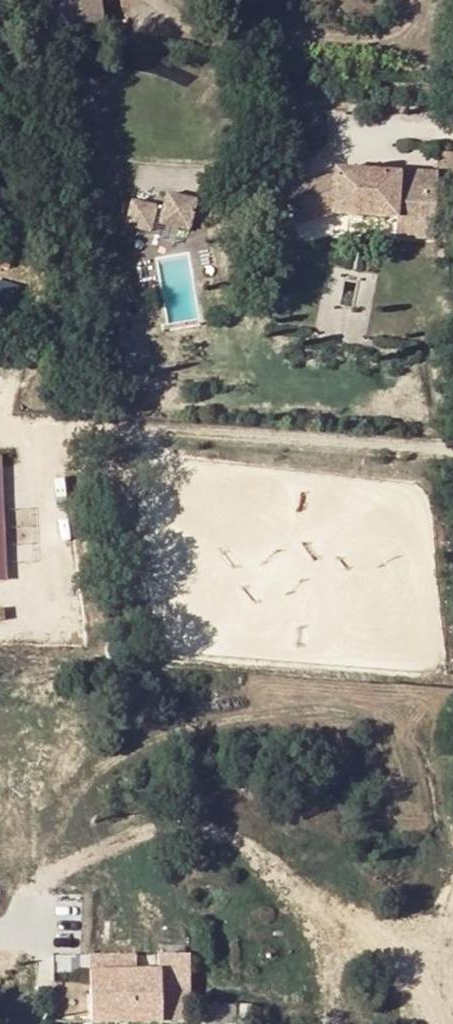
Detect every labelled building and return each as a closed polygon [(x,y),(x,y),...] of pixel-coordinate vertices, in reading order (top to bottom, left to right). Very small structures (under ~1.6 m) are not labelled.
[(77,0),(42,0),(45,26),(79,22),(77,0)] [(79,22),(101,20),(100,0),(77,0),(79,22)] [(441,174),(439,198),(452,198),(452,152),(442,151),(441,174)] [(439,198),(441,174),(405,171),(404,173),(374,171),(370,178),(364,177),(365,170),(342,169),(342,176),(295,190),(304,222),(339,212),(438,218),(439,198)] [(189,230),(196,196),(163,190),(157,224),(189,230)] [(156,230),(155,199),(124,200),(125,231),(156,230)] [(18,281),(0,278),(0,301),(14,303),(18,281)] [(9,578),(1,452),(0,452),(0,578),(9,578)] [(88,972),(88,1020),(188,1020),(187,955),(52,956),(52,972),(88,972)] [(205,1023),(235,1023),(236,1005),(205,1005),(205,1023)]
